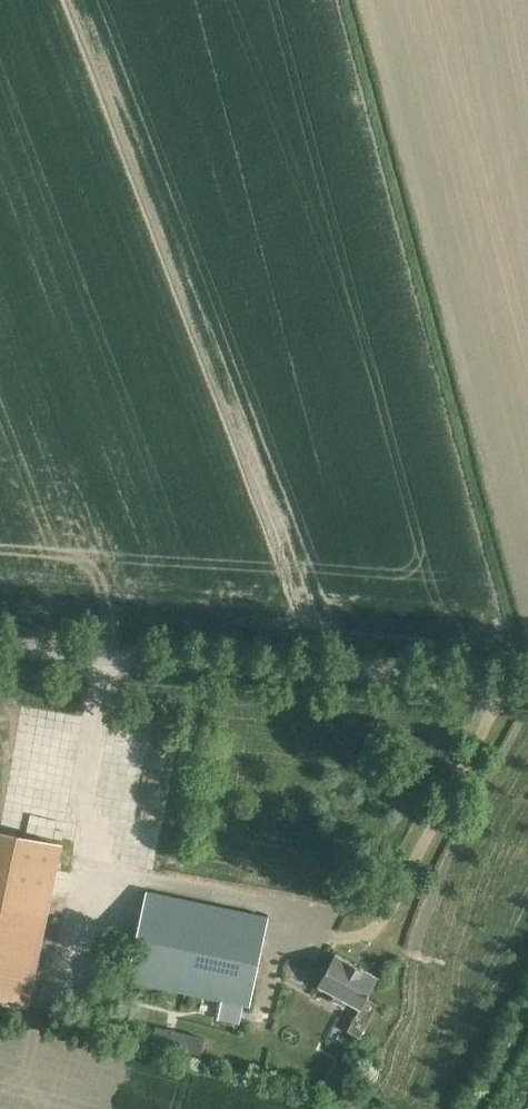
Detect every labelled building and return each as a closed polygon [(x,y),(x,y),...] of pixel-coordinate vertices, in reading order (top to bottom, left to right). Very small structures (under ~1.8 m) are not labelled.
[(28,1004),(61,846),(0,833),(0,998),(28,1004)] [(266,917),(146,891),(128,979),(220,999),(216,1018),(238,1023),(242,1004),(248,1005),(266,917)] [(358,1036),(370,1014),(378,1001),(367,995),(377,978),(334,954),(317,985),(334,994),(332,999),(344,1006),(346,1001),(359,1008),(347,1029),(358,1036)]
